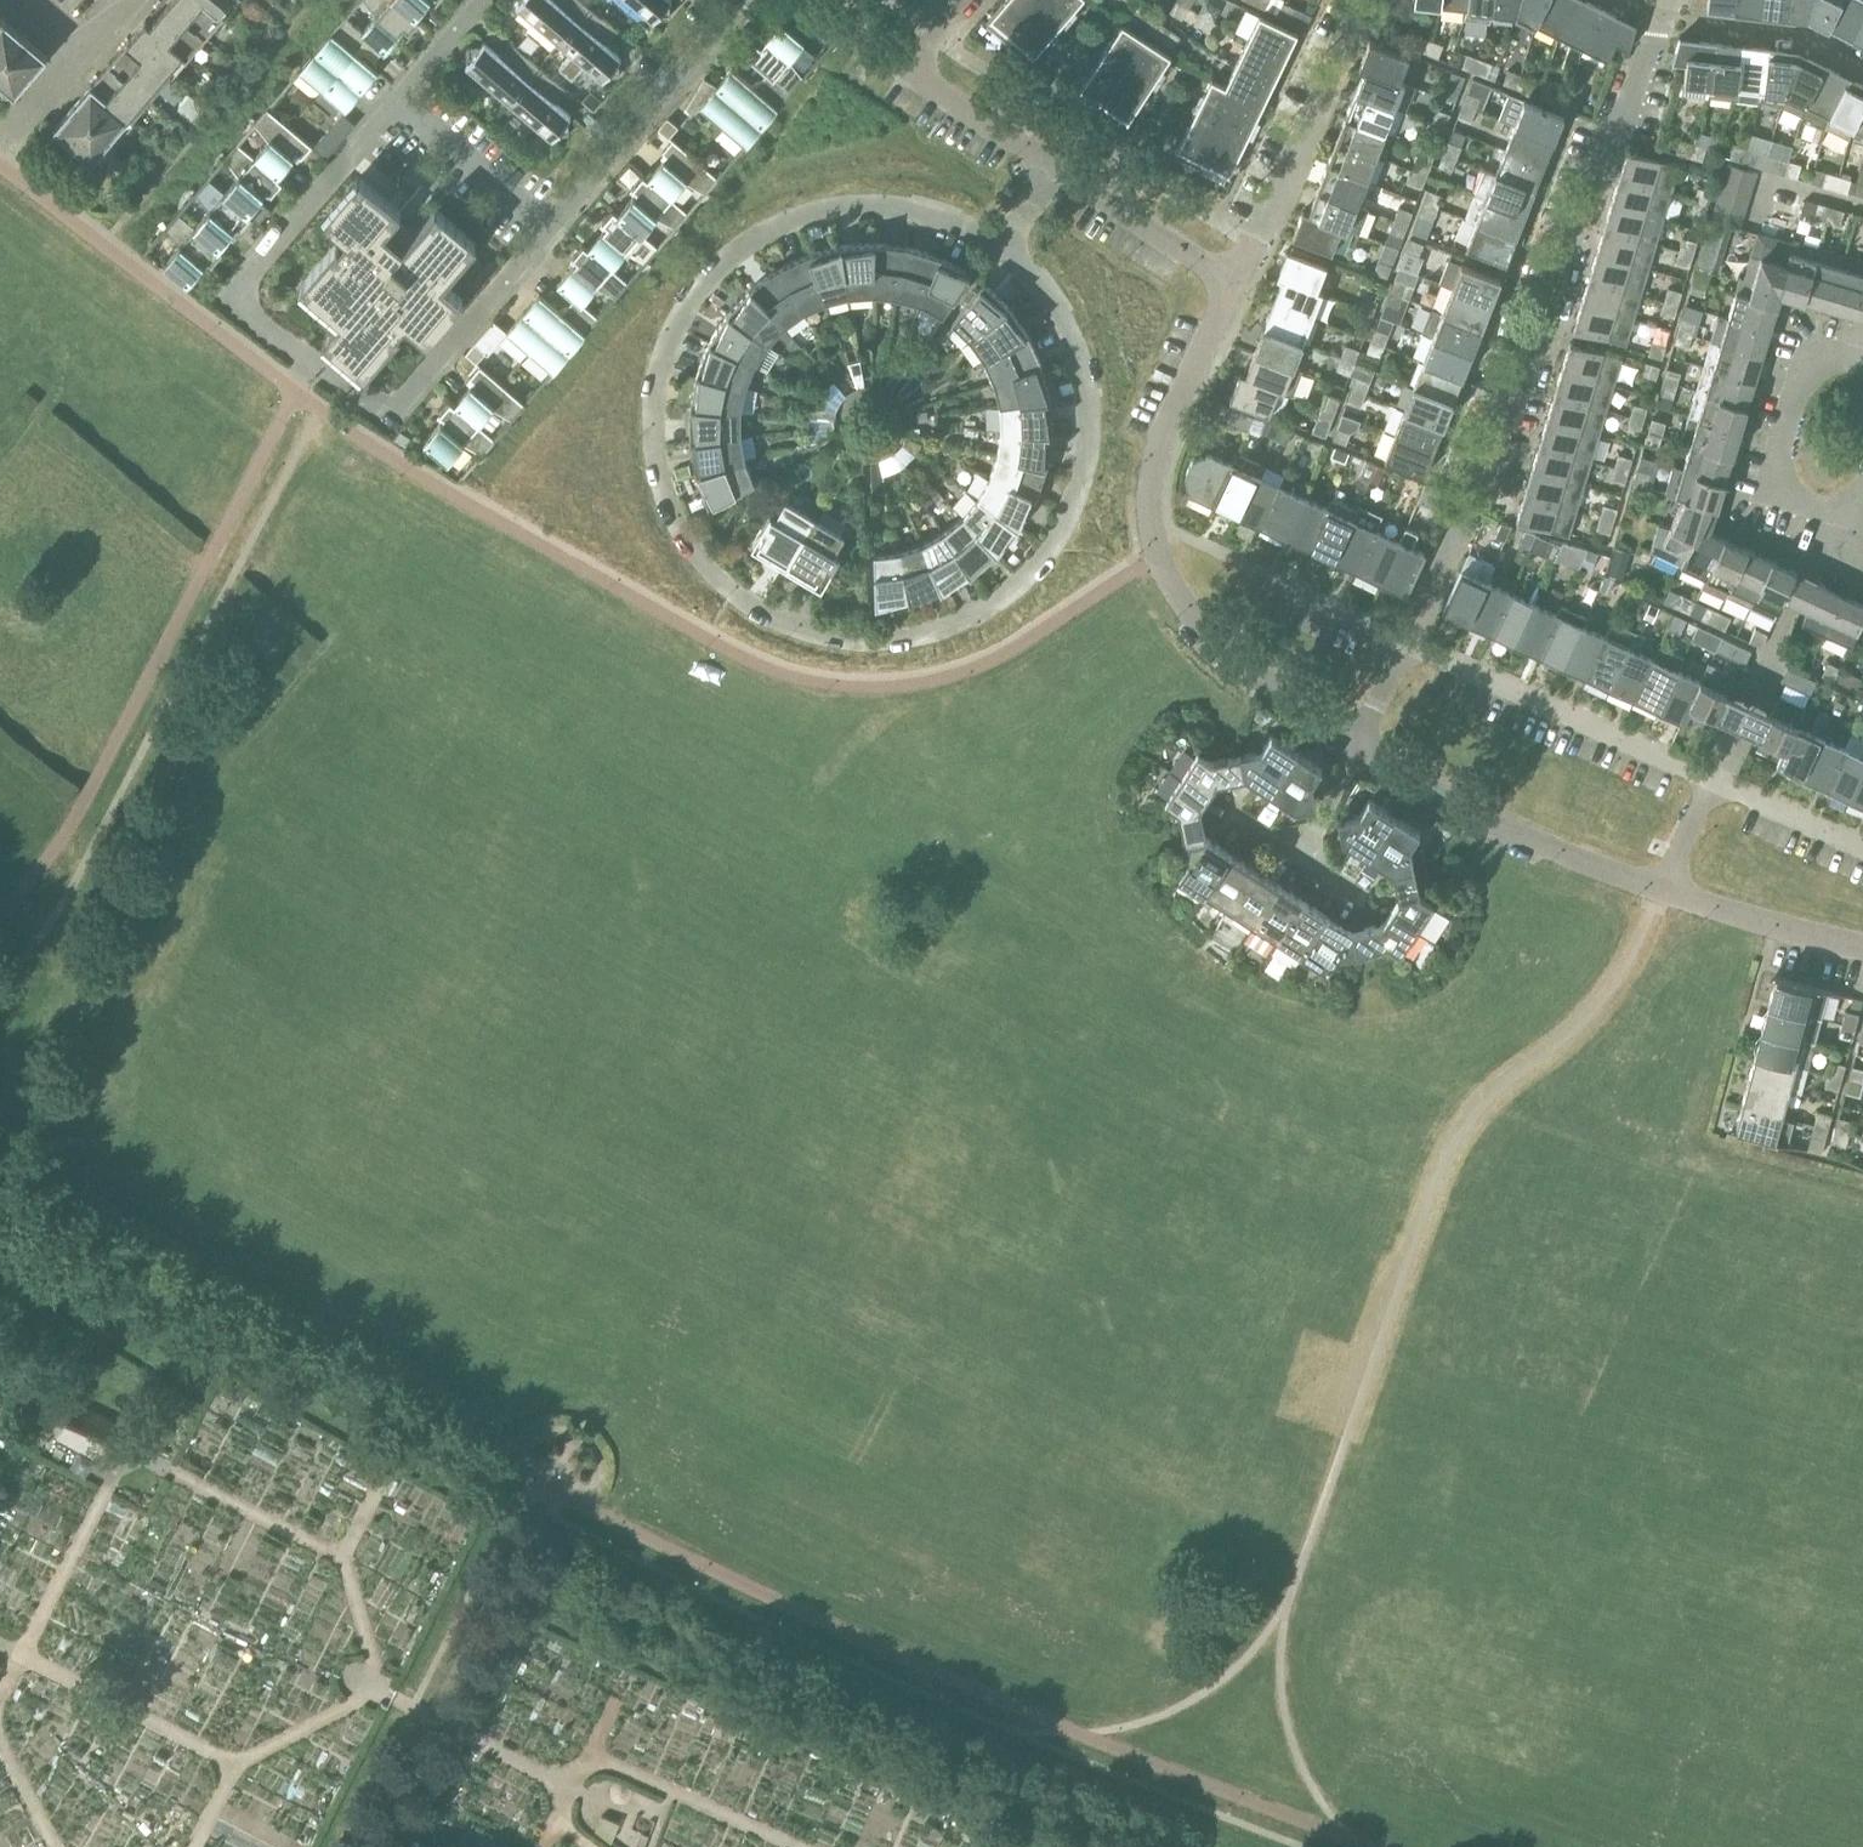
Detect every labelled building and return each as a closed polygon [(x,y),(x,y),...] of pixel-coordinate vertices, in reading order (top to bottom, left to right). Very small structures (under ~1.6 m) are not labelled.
[(150,22),(149,23),(184,53),(182,55),(187,58),(206,35),(165,0),(163,0),(156,8),(160,11),(150,22)] [(206,35),(225,14),(221,10),(220,11),(207,0),(165,0),(206,35)] [(220,11),(221,10),(229,0),(207,0),(220,11)] [(416,16),(415,15),(414,16),(395,0),(365,0),(376,14),(363,29),(364,30),(363,31),(369,36),(368,37),(385,52),(405,28),(410,32),(420,19),(416,16)] [(414,16),(415,15),(416,16),(429,0),(395,0),(414,16)] [(590,6),(582,0),(519,0),(519,2),(516,5),(559,42),(590,6)] [(653,19),(655,16),(670,15),(669,0),(630,0),(653,19)] [(1048,0),(1005,0),(989,18),(991,19),(992,19),(1015,39),(1048,0)] [(1015,39),(1033,54),(1032,55),(1033,56),(1081,0),(1048,0),(1015,39)] [(1170,11),(1182,19),(1194,0),(1177,0),(1170,11)] [(1283,1),(1284,0),(1253,0),(1252,2),(1265,8),(1277,14),(1283,1)] [(1494,10),(1496,0),(1468,0),(1467,7),(1468,7),(1464,19),(1490,22),(1493,10),(1494,10)] [(1516,13),(1519,0),(1496,0),(1494,10),(1516,13)] [(1516,13),(1536,23),(1547,0),(1519,0),(1516,13)] [(1559,34),(1576,0),(1547,0),(1536,23),(1559,34)] [(1583,47),(1602,8),(1586,0),(1576,0),(1559,34),(1583,47)] [(1734,8),(1760,11),(1761,0),(1735,0),(1734,8)] [(1760,11),(1786,14),(1788,0),(1761,0),(1760,11)] [(1809,17),(1813,0),(1788,0),(1786,14),(1809,17)] [(1809,17),(1827,26),(1841,0),(1813,0),(1809,17)] [(1862,18),(1862,0),(1841,0),(1827,26),(1853,39),(1862,18)] [(1283,1),(1277,14),(1306,28),(1312,14),(1311,14),(1315,5),(1308,2),(1304,11),(1302,10),(1283,1)] [(612,26),(590,6),(559,42),(573,53),(560,68),(571,77),(584,63),(602,78),(605,75),(620,74),(619,59),(621,56),(601,39),(612,26)] [(1128,18),(1138,25),(1146,13),(1136,6),(1128,18)] [(768,71),(792,91),(804,77),(790,58),(805,41),(804,40),(817,26),(786,7),(777,17),(781,21),(761,45),(757,41),(746,53),(767,72),(768,71)] [(438,23),(445,15),(437,8),(430,16),(438,23)] [(1634,24),(1602,8),(1583,47),(1607,58),(1616,41),(1627,47),(1627,48),(1628,48),(1636,24),(1635,23),(1634,24)] [(1159,21),(1146,13),(1138,25),(1151,33),(1159,21)] [(1248,38),(1286,56),(1293,42),(1289,40),(1294,30),(1260,14),(1248,38)] [(356,52),(368,37),(369,36),(363,31),(364,30),(363,29),(362,30),(345,16),(300,70),(323,89),(355,51),(356,52)] [(1853,39),(1862,44),(1862,18),(1853,39)] [(26,37),(5,19),(0,24),(0,67),(26,37)] [(149,23),(150,22),(146,19),(127,41),(166,74),(166,73),(182,55),(184,53),(149,23)] [(1151,33),(1163,41),(1171,29),(1159,21),(1151,33)] [(1082,89),(1105,103),(1147,39),(1123,23),(1080,89),(1081,90),(1082,89)] [(1181,36),(1171,29),(1163,41),(1173,48),(1181,36)] [(1414,48),(1426,53),(1431,40),(1419,35),(1414,48)] [(1681,93),(1708,96),(1712,83),(1715,42),(1680,37),(1681,36),(1679,36),(1672,60),(1686,62),(1684,82),(1681,93)] [(26,37),(0,67),(0,80),(15,93),(48,55),(26,37)] [(1274,80),(1286,56),(1248,38),(1236,62),(1274,80)] [(1171,55),(1147,39),(1105,103),(1128,118),(1127,120),(1128,121),(1171,55)] [(1369,50),(1365,49),(1359,66),(1364,68),(1365,66),(1399,79),(1400,78),(1409,54),(1401,51),(1373,40),(1369,50)] [(1444,44),(1431,40),(1426,53),(1439,58),(1444,44)] [(127,41),(109,62),(152,99),(171,77),(166,73),(166,74),(127,41)] [(509,101),(539,65),(517,46),(505,59),(485,42),(482,45),(468,46),(469,61),(466,64),(509,101)] [(1738,86),(1737,86),(1742,45),(1715,42),(1712,83),(1708,96),(1734,99),(1738,86)] [(1763,89),(1762,89),(1767,48),(1742,45),(1737,86),(1738,86),(1734,99),(1760,102),(1761,100),(1763,89)] [(1798,51),(1767,48),(1762,89),(1763,89),(1761,100),(1782,106),(1787,92),(1786,92),(1798,51)] [(378,71),(356,52),(355,51),(323,89),(346,109),(378,71)] [(1802,115),(1806,102),(1825,64),(1798,51),(1786,92),(1787,92),(1782,106),(1802,115)] [(1462,66),(1475,71),(1480,58),(1467,54),(1462,66)] [(1480,58),(1475,71),(1487,76),(1492,63),(1480,58)] [(873,68),(861,60),(853,73),(865,81),(873,68)] [(133,121),(152,99),(109,62),(91,83),(130,116),(128,117),(133,121)] [(1225,85),(1234,90),(1263,104),(1274,80),(1236,62),(1225,84),(1225,85)] [(1848,76),(1825,64),(1806,102),(1802,115),(1824,126),(1848,76)] [(539,65),(509,101),(552,137),(555,134),(570,133),(568,118),(571,115),(551,98),(562,85),(539,65)] [(1405,80),(1400,78),(1399,79),(1365,66),(1364,68),(1356,91),(1395,106),(1403,109),(1405,110),(1407,111),(1417,85),(1405,80)] [(733,67),(715,87),(705,79),(706,78),(705,77),(687,107),(694,114),(701,106),(723,125),(756,85),(755,86),(733,67)] [(1521,74),(1509,69),(1503,82),(1516,87),(1521,74)] [(756,85),(723,125),(746,144),(792,91),(768,71),(767,72),(756,85)] [(1465,76),(1452,71),(1448,83),(1461,88),(1465,76)] [(1533,79),(1521,74),(1516,87),(1528,92),(1533,79)] [(1824,126),(1849,139),(1852,125),(1853,125),(1862,105),(1862,84),(1848,76),(1824,126)] [(1200,159),(1204,151),(1234,90),(1225,85),(1225,84),(1212,78),(1177,149),(1179,150),(1179,149),(1181,150),(1200,159)] [(91,83),(73,104),(112,137),(128,117),(130,116),(91,83)] [(1569,93),(1557,88),(1552,102),(1564,106),(1569,93)] [(1263,104),(1234,90),(1204,151),(1200,159),(1228,173),(1228,174),(1229,174),(1263,104)] [(1395,106),(1356,91),(1346,116),(1385,130),(1395,134),(1405,110),(1403,109),(1395,106)] [(1467,92),(1463,104),(1476,109),(1481,97),(1467,92)] [(1581,98),(1569,93),(1564,106),(1577,111),(1581,98)] [(1525,99),(1515,124),(1554,139),(1560,124),(1556,122),(1560,113),(1525,99)] [(93,159),(112,137),(73,104),(54,126),(93,159)] [(1476,109),(1463,104),(1458,116),(1458,117),(1472,122),(1476,109)] [(1853,125),(1862,131),(1862,105),(1853,125)] [(269,140),(255,156),(255,157),(278,177),(298,154),(302,158),(313,146),(268,107),(255,122),(269,140)] [(1438,109),(1433,121),(1446,126),(1451,114),(1438,109)] [(355,124),(343,113),(314,147),(326,158),(355,124)] [(1346,116),(1337,139),(1376,154),(1386,158),(1390,149),(1380,145),(1385,130),(1346,116)] [(679,126),(668,117),(659,127),(669,137),(679,126)] [(1441,138),(1446,126),(1433,121),(1428,133),(1441,138)] [(1515,124),(1506,148),(1545,163),(1554,139),(1515,124)] [(1742,161),(1755,165),(1764,168),(1771,145),(1772,139),(1751,133),(1746,147),(1742,161)] [(667,155),(648,177),(649,177),(648,179),(670,197),(671,197),(672,197),(685,181),(705,192),(718,177),(673,138),(662,151),(667,155)] [(1366,179),(1376,154),(1337,139),(1327,164),(1366,179)] [(1690,157),(1694,143),(1681,139),(1677,153),(1690,157)] [(1448,141),(1444,153),(1457,158),(1461,146),(1448,141)] [(283,180),(278,177),(255,157),(255,156),(238,142),(225,157),(239,175),(225,191),(256,218),(260,221),(271,208),(260,199),(268,189),(272,193),(283,180)] [(1707,147),(1694,143),(1690,157),(1703,161),(1707,147)] [(1730,158),(1742,161),(1746,147),(1734,144),(1730,158)] [(1791,152),(1771,145),(1764,168),(1785,174),(1789,160),(1791,152)] [(1506,148),(1496,173),(1535,188),(1545,163),(1506,148)] [(1627,151),(1619,176),(1672,192),(1680,166),(1627,151)] [(1453,170),(1457,158),(1444,153),(1439,165),(1453,170)] [(1418,157),(1414,169),(1428,174),(1432,163),(1418,157)] [(1789,160),(1785,174),(1798,178),(1801,164),(1789,160)] [(1728,163),(1724,179),(1751,187),(1756,171),(1728,163)] [(1327,164),(1318,189),(1357,204),(1357,203),(1366,179),(1327,164)] [(1526,212),(1535,188),(1496,173),(1485,168),(1475,192),(1526,212)] [(1423,187),(1428,174),(1414,169),(1409,182),(1423,187)] [(1838,175),(1826,172),(1823,185),(1834,189),(1838,175)] [(649,177),(648,177),(643,173),(633,186),(637,190),(619,212),(618,213),(641,233),(642,232),(656,216),(676,227),(689,212),(672,197),(671,197),(670,197),(648,179),(649,177)] [(1852,179),(1838,175),(1834,189),(1848,193),(1852,179)] [(360,176),(359,177),(324,218),(346,237),(336,243),(301,285),(341,319),(323,339),(365,375),(401,333),(406,322),(428,341),(464,299),(444,282),(478,243),(436,207),(411,236),(398,224),(394,220),(402,211),(360,176)] [(1619,176),(1612,201),(1665,217),(1672,192),(1619,176)] [(209,210),(195,226),(195,227),(218,247),(219,246),(223,250),(226,253),(256,218),(225,191),(208,177),(195,192),(209,210)] [(1724,179),(1720,193),(1747,201),(1751,187),(1724,179)] [(1699,187),(1695,199),(1709,203),(1712,191),(1699,187)] [(609,203),(616,195),(608,189),(601,197),(609,203)] [(1318,189),(1309,212),(1308,213),(1342,226),(1342,228),(1347,230),(1347,229),(1355,231),(1365,206),(1357,203),(1357,204),(1318,189)] [(1425,202),(1438,207),(1443,195),(1430,190),(1425,202)] [(1477,222),(1477,221),(1517,236),(1526,212),(1475,192),(1466,217),(1477,222)] [(1720,193),(1715,207),(1743,215),(1747,201),(1720,193)] [(1705,216),(1709,203),(1695,199),(1691,212),(1705,216)] [(1604,226),(1657,242),(1665,217),(1612,201),(1604,226)] [(1425,202),(1420,214),(1433,219),(1438,207),(1425,202)] [(1815,217),(1828,220),(1832,207),(1819,203),(1815,217)] [(1400,206),(1395,219),(1408,224),(1413,211),(1400,206)] [(1739,227),(1743,215),(1715,207),(1712,219),(1739,227)] [(1832,207),(1828,220),(1841,224),(1845,210),(1832,207)] [(659,247),(642,232),(641,233),(618,213),(619,212),(618,212),(614,208),(603,221),(607,225),(589,246),(590,247),(589,248),(612,268),(612,267),(626,251),(646,262),(659,247)] [(1332,252),(1342,228),(1342,226),(1308,213),(1309,212),(1303,209),(1297,226),(1301,228),(1297,238),(1332,252)] [(223,250),(219,246),(218,247),(195,227),(195,226),(178,212),(165,227),(179,245),(164,262),(188,283),(208,259),(213,263),(223,250)] [(1408,224),(1395,219),(1390,231),(1404,236),(1408,224)] [(1510,253),(1517,236),(1477,221),(1477,222),(1467,248),(1503,261),(1507,251),(1510,253)] [(1604,226),(1597,251),(1650,267),(1657,242),(1604,226)] [(1776,305),(1780,293),(1778,293),(1788,262),(1786,261),(1792,241),(1757,231),(1744,277),(1740,276),(1735,291),(1736,291),(1748,294),(1748,297),(1776,305)] [(1684,237),(1680,249),(1694,253),(1697,241),(1684,237)] [(1424,243),(1410,238),(1406,251),(1420,256),(1424,243)] [(1778,293),(1780,293),(1804,300),(1820,246),(1793,238),(1792,241),(1786,261),(1788,262),(1778,293)] [(776,242),(767,247),(775,260),(783,255),(776,242)] [(873,293),(875,242),(842,245),(850,295),(873,293)] [(873,293),(897,296),(908,246),(876,242),(875,242),(873,293)] [(590,247),(589,246),(588,247),(584,243),(573,256),(578,260),(557,284),(574,298),(576,296),(582,302),(582,301),(583,302),(596,286),(616,297),(629,282),(612,267),(612,268),(589,248),(590,247)] [(841,245),(809,253),(826,301),(828,301),(850,295),(842,245),(841,245)] [(908,246),(897,296),(898,296),(921,303),(922,303),(942,256),(941,256),(908,246)] [(1820,246),(1804,300),(1830,308),(1846,254),(1820,246)] [(1694,253),(1680,249),(1676,262),(1690,266),(1694,253)] [(1703,249),(1698,266),(1712,270),(1718,272),(1723,254),(1703,249)] [(1597,251),(1590,277),(1642,292),(1650,267),(1597,251)] [(1277,277),(1282,279),(1283,278),(1317,291),(1318,290),(1327,265),(1291,252),(1287,262),(1283,260),(1277,277)] [(826,301),(809,253),(807,253),(778,268),(804,312),(826,301)] [(1452,253),(1450,259),(1461,263),(1462,261),(1471,265),(1472,261),(1452,253)] [(1830,308),(1859,317),(1862,303),(1862,259),(1846,254),(1830,308)] [(971,272),(942,256),(922,303),(944,315),(971,272)] [(1452,287),(1491,302),(1497,287),(1493,285),(1497,275),(1471,265),(1462,261),(1461,263),(1450,259),(1449,258),(1440,282),(1452,287)] [(1392,265),(1379,260),(1374,272),(1388,277),(1392,265)] [(1698,266),(1694,279),(1708,283),(1711,270),(1698,266)] [(1400,267),(1390,292),(1403,297),(1413,272),(1400,267)] [(776,269),(752,287),(785,326),(804,312),(778,268),(776,269)] [(1590,277),(1582,302),(1635,317),(1642,292),(1590,277)] [(1322,291),(1318,290),(1317,291),(1283,278),(1282,279),(1273,303),(1313,318),(1322,291)] [(1704,295),(1708,283),(1694,279),(1690,291),(1704,295)] [(952,322),(970,339),(1009,306),(984,282),(952,322)] [(728,312),(768,344),(785,326),(752,287),(751,288),(728,312)] [(1452,287),(1442,312),(1482,327),(1491,302),(1452,287)] [(1669,287),(1665,299),(1679,303),(1682,292),(1669,287)] [(1736,291),(1729,317),(1769,329),(1776,305),(1748,297),(1748,294),(1736,291)] [(1399,308),(1403,297),(1390,292),(1386,303),(1399,308)] [(494,320),(475,343),(466,353),(477,363),(486,352),(488,354),(508,331),(530,351),(562,312),(540,293),(507,331),(494,320)] [(724,300),(717,294),(712,300),(720,306),(724,300)] [(576,296),(574,298),(562,312),(530,351),(551,368),(554,370),(599,317),(582,302),(583,302),(582,301),(582,302),(576,296)] [(1365,296),(1361,307),(1374,312),(1378,301),(1365,296)] [(1679,303),(1665,299),(1661,312),(1675,316),(1679,303)] [(1627,344),(1635,317),(1582,302),(1574,329),(1627,344)] [(1303,342),(1313,318),(1273,303),(1264,327),(1303,342)] [(1009,306),(970,339),(971,340),(984,359),(1029,334),(1009,306)] [(1356,320),(1369,325),(1374,312),(1361,307),(1356,320)] [(1473,350),(1482,327),(1442,312),(1431,307),(1422,331),(1433,335),(1473,350)] [(710,340),(755,365),(768,344),(728,312),(727,313),(710,340)] [(1769,329),(1729,317),(1719,314),(1711,340),(1721,342),(1762,354),(1769,329)] [(1682,318),(1679,330),(1692,334),(1696,322),(1682,318)] [(1294,366),(1303,342),(1264,327),(1255,351),(1294,366)] [(1371,340),(1385,345),(1389,333),(1376,328),(1371,340)] [(1689,347),(1692,334),(1679,330),(1675,343),(1689,347)] [(984,359),(994,382),(1042,365),(1042,364),(1029,334),(984,359)] [(1433,335),(1423,360),(1463,375),(1473,350),(1433,335)] [(697,372),(746,387),(754,367),(755,365),(710,340),(709,343),(697,372)] [(1371,340),(1366,352),(1380,358),(1385,345),(1371,340)] [(1714,367),(1754,379),(1762,354),(1721,342),(1711,340),(1704,364),(1714,367)] [(1622,358),(1570,342),(1562,368),(1615,384),(1622,358)] [(1662,359),(1666,346),(1652,342),(1649,354),(1662,359)] [(1346,344),(1341,357),(1355,362),(1359,350),(1346,344)] [(1294,367),(1294,366),(1255,351),(1246,375),(1246,376),(1279,389),(1279,390),(1293,396),(1303,370),(1294,367)] [(1681,372),(1679,371),(1683,359),(1671,355),(1667,368),(1664,380),(1677,384),(1681,372)] [(1337,369),(1350,374),(1355,362),(1341,357),(1337,369)] [(860,359),(848,362),(857,386),(864,385),(860,359)] [(897,360),(885,388),(890,391),(908,366),(897,360)] [(1453,399),(1463,375),(1423,360),(1414,384),(1453,399)] [(932,368),(925,361),(919,367),(926,374),(932,368)] [(1660,366),(1646,362),(1643,374),(1657,378),(1660,366)] [(1696,389),(1706,392),(1747,404),(1754,379),(1714,367),(1704,364),(1696,389)] [(474,381),(455,403),(454,404),(478,424),(479,424),(493,407),(513,418),(526,403),(480,365),(470,377),(474,381)] [(1042,365),(994,382),(1000,406),(1051,398),(1042,365)] [(1562,368),(1555,393),(1607,409),(1615,384),(1562,368)] [(897,394),(900,399),(925,379),(915,369),(897,394)] [(697,374),(691,405),(742,411),(746,387),(697,372),(697,374)] [(1270,414),(1279,390),(1279,389),(1246,376),(1246,375),(1241,373),(1234,389),(1238,391),(1234,401),(1270,414)] [(1353,389),(1366,394),(1371,382),(1357,377),(1353,389)] [(1674,397),(1677,384),(1664,380),(1660,393),(1674,397)] [(1444,424),(1453,399),(1414,384),(1405,408),(1444,424)] [(1353,389),(1348,401),(1361,406),(1366,394),(1353,389)] [(1699,418),(1739,429),(1747,404),(1706,392),(1696,389),(1689,415),(1699,418)] [(1555,393),(1547,418),(1600,434),(1607,409),(1555,393)] [(1327,394),(1323,405),(1336,410),(1341,399),(1327,394)] [(1001,430),(1052,432),(1052,431),(1051,398),(1000,406),(1001,429),(1001,430)] [(496,438),(479,424),(478,424),(454,404),(455,403),(451,399),(440,412),(444,416),(424,439),(448,460),(463,442),(483,453),(496,438)] [(1634,404),(1631,416),(1644,420),(1648,408),(1634,404)] [(742,411),(691,405),(691,407),(691,439),(742,436),(742,411)] [(1336,410),(1323,405),(1313,431),(1326,436),(1336,410)] [(1227,406),(1222,420),(1248,430),(1254,416),(1227,406)] [(1405,408),(1395,433),(1434,448),(1444,424),(1405,408)] [(927,410),(917,411),(919,420),(928,419),(927,410)] [(1343,413),(1338,427),(1351,432),(1358,429),(1361,420),(1343,413)] [(1691,443),(1732,455),(1739,429),(1699,418),(1689,415),(1681,440),(1691,443)] [(1644,420),(1631,416),(1627,429),(1640,433),(1644,420)] [(1592,459),(1600,434),(1547,418),(1540,444),(1592,459)] [(1649,431),(1663,435),(1666,422),(1652,418),(1649,431)] [(1274,436),(1278,424),(1265,419),(1264,421),(1260,431),(1274,436)] [(1279,426),(1274,438),(1286,444),(1292,432),(1279,426)] [(1351,432),(1338,427),(1333,439),(1346,444),(1351,432)] [(997,454),(1047,465),(1052,432),(1001,430),(998,453),(997,454)] [(404,447),(410,437),(400,431),(394,441),(404,447)] [(1659,448),(1663,435),(1649,431),(1645,443),(1659,448)] [(1434,448),(1395,433),(1385,459),(1421,473),(1425,463),(1428,464),(1434,448)] [(691,440),(697,472),(746,459),(742,436),(691,439),(691,440)] [(922,443),(906,436),(903,444),(915,454),(922,443)] [(1691,443),(1683,468),(1724,480),(1732,455),(1691,443)] [(1540,444),(1532,469),(1585,484),(1592,459),(1540,444)] [(1345,462),(1348,453),(1335,448),(1331,456),(1345,462)] [(1188,491),(1215,504),(1233,464),(1206,452),(1206,453),(1204,454),(1200,455),(1197,456),(1194,459),(1191,461),(1189,465),(1186,470),(1185,476),(1186,482),(1187,486),(1189,489),(1188,491)] [(1238,453),(1233,464),(1215,504),(1239,515),(1257,475),(1262,464),(1238,453)] [(1036,497),(1047,465),(997,454),(990,475),(989,477),(1036,497)] [(1619,454),(1616,466),(1629,470),(1633,458),(1619,454)] [(709,505),(756,482),(746,459),(697,472),(697,473),(709,505)] [(1377,464),(1367,460),(1359,477),(1370,481),(1377,464)] [(1377,464),(1370,479),(1380,484),(1387,468),(1377,464)] [(1675,494),(1684,497),(1712,505),(1711,507),(1716,508),(1724,480),(1683,468),(1674,465),(1666,491),(1675,494)] [(1625,483),(1629,470),(1616,466),(1612,479),(1625,483)] [(1532,469),(1525,494),(1577,509),(1585,484),(1532,469)] [(1637,469),(1634,482),(1648,486),(1651,473),(1637,469)] [(1239,515),(1263,526),(1281,486),(1257,475),(1239,515)] [(977,498),(1020,527),(1036,497),(989,477),(978,497),(977,498)] [(1450,492),(1425,483),(1418,501),(1443,510),(1450,492)] [(1304,497),(1281,486),(1263,526),(1286,536),(1304,497)] [(1643,492),(1633,489),(1628,504),(1638,507),(1643,492)] [(1569,536),(1577,509),(1525,494),(1517,520),(1569,536)] [(1310,547),(1328,508),(1304,497),(1286,536),(1310,547)] [(1712,505),(1684,497),(1670,526),(1659,524),(1651,551),(1682,565),(1700,527),(1701,527),(1711,507),(1712,505)] [(998,552),(1020,527),(977,498),(962,516),(998,552)] [(757,547),(787,565),(815,517),(786,499),(775,517),(769,514),(762,525),(768,529),(757,547)] [(1332,499),(1328,508),(1310,547),(1334,558),(1357,509),(1332,499)] [(1618,508),(1604,504),(1601,516),(1615,520),(1618,508)] [(1357,509),(1334,558),(1358,570),(1376,531),(1381,520),(1357,509)] [(942,532),(972,574),(972,573),(998,552),(962,516),(943,531),(942,532)] [(1615,520),(1601,516),(1597,529),(1611,533),(1615,520)] [(845,535),(815,517),(787,565),(816,582),(828,564),(833,567),(839,555),(834,552),(845,535)] [(1511,526),(1501,522),(1495,536),(1505,541),(1511,526)] [(1358,570),(1382,581),(1400,541),(1399,541),(1405,527),(1401,525),(1394,539),(1376,531),(1358,570)] [(1400,541),(1382,581),(1407,592),(1425,553),(1411,547),(1418,533),(1405,527),(1399,541),(1400,541)] [(1682,565),(1707,577),(1725,538),(1701,527),(1700,527),(1682,565)] [(1525,530),(1520,543),(1529,547),(1534,535),(1535,533),(1525,530)] [(923,543),(921,544),(942,590),(944,589),(972,574),(942,532),(923,543)] [(1529,547),(1528,550),(1553,560),(1559,546),(1534,535),(1529,547)] [(1707,577),(1730,587),(1731,588),(1749,549),(1725,538),(1707,577)] [(1588,549),(1562,541),(1554,558),(1580,566),(1587,550),(1588,549)] [(942,590),(921,544),(900,550),(898,551),(909,600),(911,600),(942,590)] [(1751,606),(1772,560),(1749,549),(1731,588),(1730,587),(1726,595),(1751,606)] [(1580,566),(1579,567),(1589,571),(1597,553),(1587,550),(1580,566)] [(898,551),(874,554),(876,604),(909,600),(898,551)] [(1014,554),(1008,560),(1016,567),(1021,560),(1014,554)] [(1443,609),(1467,620),(1486,581),(1487,582),(1495,564),(1482,558),(1474,575),(1462,570),(1443,609)] [(1627,564),(1612,560),(1608,574),(1623,578),(1627,564)] [(1772,560),(1751,606),(1775,617),(1784,598),(1796,571),(1772,560)] [(1795,603),(1807,609),(1819,582),(1807,577),(1796,571),(1784,598),(1795,603)] [(1616,579),(1606,575),(1599,589),(1609,593),(1616,579)] [(1467,620),(1491,632),(1510,592),(1487,582),(1486,581),(1467,620)] [(1844,594),(1819,582),(1807,609),(1802,620),(1826,632),(1844,594)] [(1491,632),(1515,643),(1534,603),(1510,592),(1491,632)] [(1696,600),(1683,594),(1677,608),(1689,613),(1696,600)] [(1844,594),(1826,632),(1852,644),(1862,619),(1862,602),(1844,594)] [(940,615),(950,611),(944,597),(934,601),(940,615)] [(1633,604),(1623,599),(1617,610),(1628,615),(1633,604)] [(1658,606),(1649,602),(1642,617),(1651,621),(1658,606)] [(1558,614),(1557,614),(1534,603),(1515,643),(1540,654),(1558,614)] [(1557,614),(1558,614),(1540,654),(1563,665),(1582,625),(1587,617),(1561,605),(1557,614)] [(1701,618),(1714,624),(1720,611),(1707,605),(1701,618)] [(1720,611),(1714,624),(1725,630),(1731,617),(1720,611)] [(1675,614),(1668,628),(1679,633),(1685,619),(1675,614)] [(1612,620),(1606,636),(1587,676),(1611,687),(1629,647),(1635,632),(1636,631),(1612,620)] [(1582,625),(1563,665),(1587,676),(1606,636),(1582,625)] [(1701,643),(1707,629),(1699,625),(1692,639),(1701,643)] [(1755,628),(1750,641),(1762,647),(1768,633),(1755,628)] [(1635,632),(1629,647),(1611,687),(1635,698),(1653,658),(1639,652),(1646,637),(1635,632)] [(1746,663),(1752,650),(1723,636),(1716,650),(1746,663)] [(1815,656),(1791,644),(1784,657),(1809,668),(1815,656)] [(1659,646),(1653,658),(1635,698),(1659,709),(1677,669),(1683,657),(1659,646)] [(1708,661),(1699,679),(1701,680),(1690,704),(1692,705),(1735,724),(1734,726),(1734,727),(1737,729),(1749,702),(1727,692),(1736,673),(1708,661)] [(1840,667),(1828,662),(1823,674),(1834,680),(1840,667)] [(1788,667),(1782,681),(1811,694),(1817,680),(1788,667)] [(1855,674),(1842,668),(1836,681),(1849,687),(1855,674)] [(1701,680),(1699,679),(1677,669),(1659,709),(1684,721),(1692,705),(1690,704),(1701,680)] [(1742,727),(1785,747),(1786,748),(1797,725),(1798,725),(1807,707),(1779,695),(1771,713),(1749,702),(1737,729),(1738,730),(1739,730),(1740,730),(1742,727)] [(1786,748),(1785,747),(1777,764),(1790,770),(1802,775),(1820,736),(1826,722),(1817,718),(1810,731),(1808,730),(1798,725),(1797,725),(1786,748)] [(1814,781),(1826,787),(1844,747),(1832,741),(1830,741),(1837,727),(1826,722),(1820,736),(1802,775),(1814,781)] [(1261,750),(1239,754),(1243,777),(1245,776),(1271,792),(1297,751),(1271,734),(1261,750)] [(1844,747),(1826,787),(1838,792),(1850,798),(1862,770),(1862,756),(1856,753),(1844,747)] [(1297,751),(1271,792),(1296,808),(1317,804),(1312,782),(1322,767),(1297,751)] [(1198,752),(1182,777),(1209,795),(1217,782),(1243,777),(1239,754),(1211,760),(1204,756),(1198,752)] [(1850,798),(1862,803),(1862,804),(1862,770),(1850,798)] [(1209,795),(1182,777),(1165,803),(1179,811),(1185,840),(1206,835),(1200,809),(1209,795)] [(1368,855),(1394,814),(1369,798),(1360,813),(1338,817),(1343,838),(1368,855)] [(1394,814),(1368,855),(1393,871),(1393,873),(1415,869),(1410,846),(1419,831),(1394,814)] [(1204,893),(1230,853),(1206,837),(1206,835),(1185,840),(1189,861),(1179,877),(1204,893)] [(1229,910),(1256,869),(1230,853),(1204,893),(1229,910)] [(1254,925),(1280,885),(1256,869),(1229,910),(1211,938),(1236,953),(1254,925)] [(1393,873),(1395,882),(1399,900),(1390,913),(1417,930),(1433,905),(1421,896),(1415,869),(1393,873)] [(1280,885),(1254,925),(1279,941),(1305,901),(1280,885)] [(1305,901),(1279,941),(1304,957),(1330,917),(1305,901)] [(1417,930),(1390,913),(1382,926),(1355,932),(1359,953),(1388,947),(1401,955),(1417,930)] [(1330,917),(1304,957),(1327,973),(1338,958),(1359,953),(1355,932),(1353,932),(1330,917)] [(1810,1014),(1810,1013),(1817,987),(1777,976),(1770,1003),(1810,1014)] [(1770,1003),(1763,1028),(1803,1039),(1815,1042),(1822,1017),(1810,1013),(1810,1014),(1770,1003)] [(1846,1010),(1842,1023),(1856,1026),(1859,1014),(1846,1010)] [(1853,1039),(1856,1026),(1842,1023),(1839,1035),(1853,1039)] [(1815,1042),(1803,1039),(1763,1028),(1756,1053),(1796,1064),(1808,1067),(1815,1042)] [(1756,1053),(1749,1079),(1789,1090),(1796,1064),(1756,1053)] [(1832,1061),(1829,1073),(1843,1076),(1846,1064),(1832,1061)] [(1850,1078),(1862,1082),(1862,1069),(1853,1066),(1850,1078)] [(1839,1089),(1843,1076),(1829,1073),(1825,1086),(1839,1089)] [(1862,1084),(1862,1082),(1850,1078),(1846,1091),(1860,1095),(1862,1084)] [(1749,1079),(1742,1104),(1783,1115),(1789,1090),(1749,1079)] [(1782,1118),(1783,1115),(1742,1104),(1735,1130),(1787,1144),(1794,1121),(1782,1118)] [(1818,1111),(1815,1123),(1829,1127),(1832,1115),(1818,1111)] [(1839,1117),(1836,1129),(1850,1133),(1853,1120),(1839,1117)] [(1825,1140),(1829,1127),(1815,1123),(1811,1136),(1808,1149),(1822,1153),(1825,1140)] [(1846,1145),(1850,1133),(1836,1129),(1833,1142),(1846,1145)] [(59,1436),(112,1463),(124,1456),(129,1446),(130,1431),(78,1405),(63,1409),(56,1423),(59,1436)]
